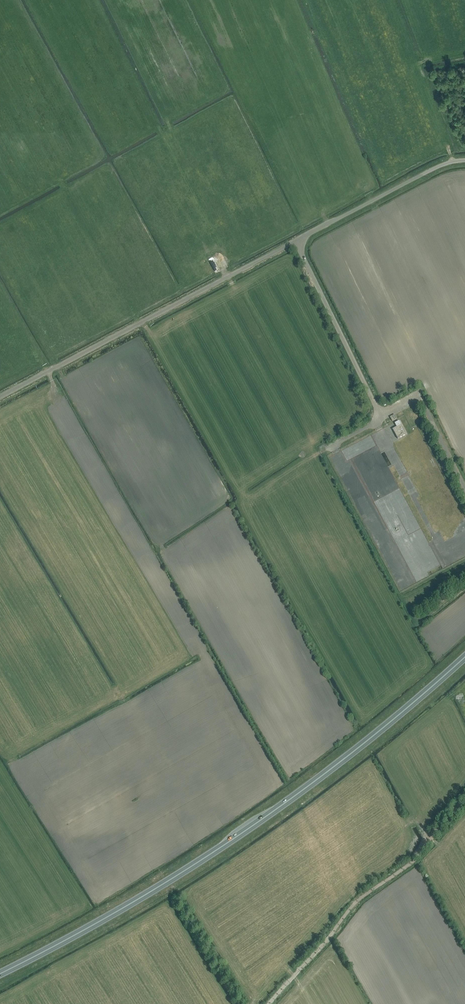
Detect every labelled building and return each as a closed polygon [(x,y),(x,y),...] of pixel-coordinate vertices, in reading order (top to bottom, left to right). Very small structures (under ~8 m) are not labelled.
[(399,421),(395,424),(397,427),(392,429),(398,439),(406,435),(399,421)]
